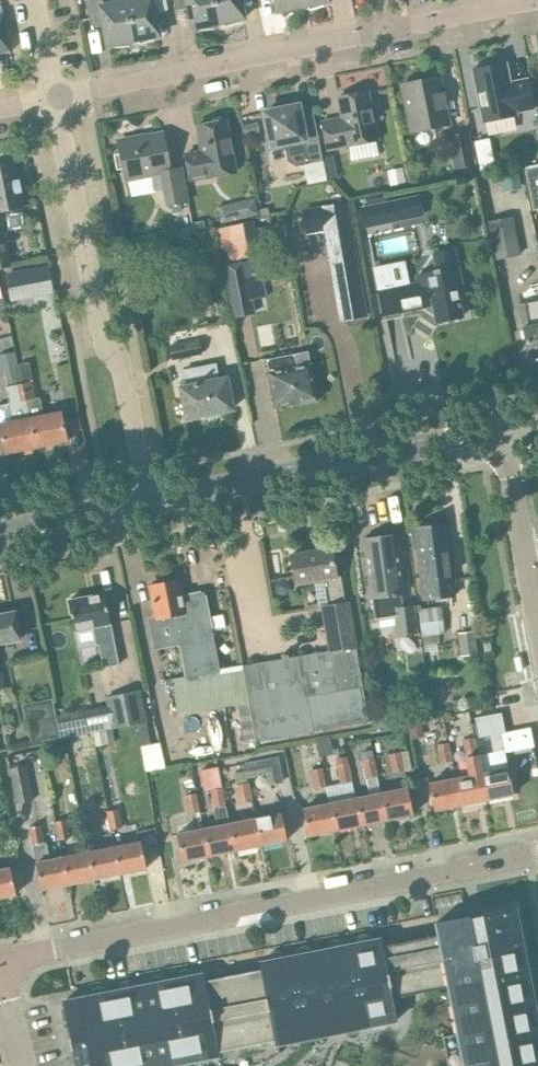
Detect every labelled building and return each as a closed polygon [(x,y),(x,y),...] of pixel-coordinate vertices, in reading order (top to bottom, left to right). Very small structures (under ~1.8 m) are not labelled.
[(90,20),(102,17),(108,45),(134,40),(126,0),(85,0),(90,20)] [(134,40),(160,35),(154,7),(167,4),(166,0),(126,0),(134,40)] [(174,3),(187,0),(193,28),(219,23),(214,0),(174,0),(174,3)] [(244,18),(241,0),(214,0),(219,23),(244,18)] [(278,11),(304,6),(303,0),(276,0),(278,11)] [(11,51),(3,15),(0,15),(0,53),(11,51)] [(516,112),(533,109),(527,79),(510,82),(506,63),(472,70),(482,121),(517,114),(516,112)] [(439,76),(402,84),(412,131),(449,124),(439,76)] [(368,91),(338,97),(342,117),(322,121),(326,143),(328,149),(377,139),(368,91)] [(323,160),(318,136),(314,115),(301,117),(299,105),(264,112),(269,134),(264,135),(268,151),(286,147),(289,161),(296,165),(310,162),(314,184),(327,181),(323,160)] [(202,151),(185,154),(190,176),(191,179),(207,176),(207,177),(236,171),(230,141),(226,120),(197,126),(202,151)] [(258,122),(244,125),(247,142),(261,139),(258,122)] [(182,167),(170,170),(163,132),(118,141),(126,180),(161,173),(168,205),(188,201),(186,189),(182,167)] [(456,168),(474,165),(468,133),(450,137),(456,168)] [(480,167),(495,165),(491,137),(477,139),(480,167)] [(23,207),(13,162),(0,165),(0,212),(23,207)] [(526,166),(527,170),(525,171),(533,211),(537,210),(537,163),(526,166)] [(403,167),(387,170),(390,185),(406,182),(403,167)] [(259,214),(255,198),(239,201),(242,217),(259,214)] [(389,201),(360,206),(365,228),(393,222),(389,201)] [(348,203),(304,212),(307,230),(324,226),(340,321),(368,316),(358,255),(348,203)] [(231,204),(218,207),(221,222),(234,220),(231,204)] [(272,213),(254,217),(257,228),(270,225),(274,224),(272,213)] [(490,223),(492,237),(496,258),(519,253),(515,232),(514,218),(490,223)] [(254,220),(214,228),(221,263),(262,255),(260,247),(274,244),(270,225),(257,228),(256,228),(254,220)] [(461,302),(459,302),(456,288),(461,287),(454,251),(435,255),(439,273),(419,277),(420,284),(379,292),(384,313),(434,303),(438,321),(462,316),(460,307),(462,307),(461,302)] [(259,257),(221,265),(231,317),(256,313),(253,299),(251,284),(263,281),(259,257)] [(49,265),(6,272),(11,301),(54,293),(49,265)] [(537,354),(537,301),(518,305),(522,327),(523,327),(529,356),(537,354)] [(171,345),(169,346),(172,359),(202,353),(199,341),(197,341),(195,328),(169,333),(171,345)] [(276,406),(298,402),(298,403),(318,399),(311,366),(298,369),(295,355),(267,361),(270,372),(269,372),(276,406)] [(181,388),(187,418),(233,408),(227,380),(220,381),(216,364),(182,372),(185,388),(181,388)] [(23,383),(30,418),(37,447),(67,441),(61,412),(44,415),(41,397),(35,398),(32,382),(23,383)] [(0,405),(0,429),(5,454),(37,447),(30,418),(23,383),(6,387),(10,403),(0,405)] [(415,528),(423,598),(455,594),(446,524),(415,528)] [(395,617),(398,635),(418,632),(414,604),(404,605),(402,592),(405,592),(397,534),(364,538),(375,620),(395,617)] [(243,665),(256,741),(369,721),(349,602),(346,603),(341,575),(336,576),(331,547),(291,554),(296,584),(323,579),(328,605),(322,606),(330,650),(243,665)] [(246,742),(256,741),(243,665),(218,669),(211,633),(212,633),(204,591),(182,596),(178,578),(150,584),(156,616),(148,618),(154,649),(181,644),(188,676),(172,678),(178,713),(239,703),(246,742)] [(279,580),(275,585),(276,591),(281,595),(287,594),(291,589),(290,583),(285,579),(279,580)] [(104,593),(68,600),(75,631),(94,627),(97,644),(99,644),(104,668),(119,665),(114,640),(112,640),(109,624),(110,624),(104,593)] [(424,643),(439,641),(438,634),(445,632),(441,606),(419,609),(424,643)] [(21,640),(15,611),(0,614),(0,644),(21,640)] [(458,632),(462,656),(477,654),(474,631),(458,632)] [(107,698),(113,728),(147,721),(141,691),(107,698)] [(85,709),(56,715),(61,736),(61,738),(65,738),(78,735),(90,733),(85,709)] [(56,717),(41,720),(44,739),(60,736),(56,717)] [(480,722),(482,736),(490,734),(493,752),(492,752),(495,769),(482,772),(487,799),(494,798),(494,801),(504,799),(503,796),(513,794),(501,732),(504,731),(501,718),(480,722)] [(421,720),(408,723),(411,739),(425,736),(421,720)] [(512,733),(510,734),(514,752),(535,748),(531,727),(511,731),(512,733)] [(113,728),(93,732),(96,746),(116,742),(113,728)] [(469,775),(456,777),(461,804),(468,803),(469,806),(478,804),(477,801),(487,799),(482,772),(475,736),(463,739),(469,775)] [(146,770),(166,767),(162,741),(142,743),(146,770)] [(437,744),(441,763),(453,761),(449,741),(437,744)] [(401,752),(388,754),(392,772),(404,769),(401,752)] [(314,782),(315,788),(327,786),(323,767),(318,768),(315,753),(294,757),(301,784),(314,782)] [(244,762),(245,770),(247,777),(266,774),(268,783),(283,781),(279,756),(244,762)] [(363,759),(361,759),(365,777),(366,777),(377,775),(378,775),(374,757),(363,759)] [(337,764),(341,784),(353,781),(349,761),(337,764)] [(26,766),(11,769),(17,803),(33,800),(26,766)] [(235,773),(241,803),(253,801),(247,777),(245,770),(235,773)] [(461,804),(456,777),(429,783),(434,810),(461,804)] [(234,850),(229,823),(230,823),(223,787),(210,790),(218,826),(203,829),(208,855),(234,850)] [(381,792),(387,819),(413,814),(407,787),(381,792)] [(387,819),(381,792),(355,798),(360,824),(387,819)] [(197,793),(185,795),(189,814),(201,811),(197,793)] [(329,803),(334,830),(360,824),(355,798),(329,803)] [(329,803),(303,808),(308,835),(334,830),(329,803)] [(107,811),(111,829),(123,827),(119,808),(107,811)] [(92,813),(81,817),(85,835),(96,832),(92,813)] [(281,813),(254,818),(260,845),(287,839),(281,813)] [(59,840),(71,837),(67,818),(55,821),(59,840)] [(229,823),(234,850),(260,845),(254,818),(230,823),(229,823)] [(29,827),(37,867),(41,889),(68,883),(62,857),(49,860),(46,840),(44,841),(41,824),(29,827)] [(178,839),(182,860),(208,855),(203,829),(177,834),(178,839)] [(115,847),(120,873),(146,868),(141,841),(115,847)] [(89,852),(94,878),(120,873),(115,847),(89,852)] [(68,883),(94,878),(89,852),(62,857),(68,883)] [(0,871),(0,897),(16,894),(11,869),(0,871)] [(514,906),(482,912),(437,921),(436,921),(438,929),(381,941),(381,938),(259,962),(260,965),(204,976),(203,974),(96,995),(63,1001),(76,1065),(160,1065),(216,1055),(218,1063),(217,1065),(226,1065),(245,1065),(257,1064),(269,1059),(281,1052),(279,1051),(278,1043),(397,1019),(392,996),(449,985),(458,1033),(446,1035),(452,1065),(537,1065),(537,1026),(514,906)]
